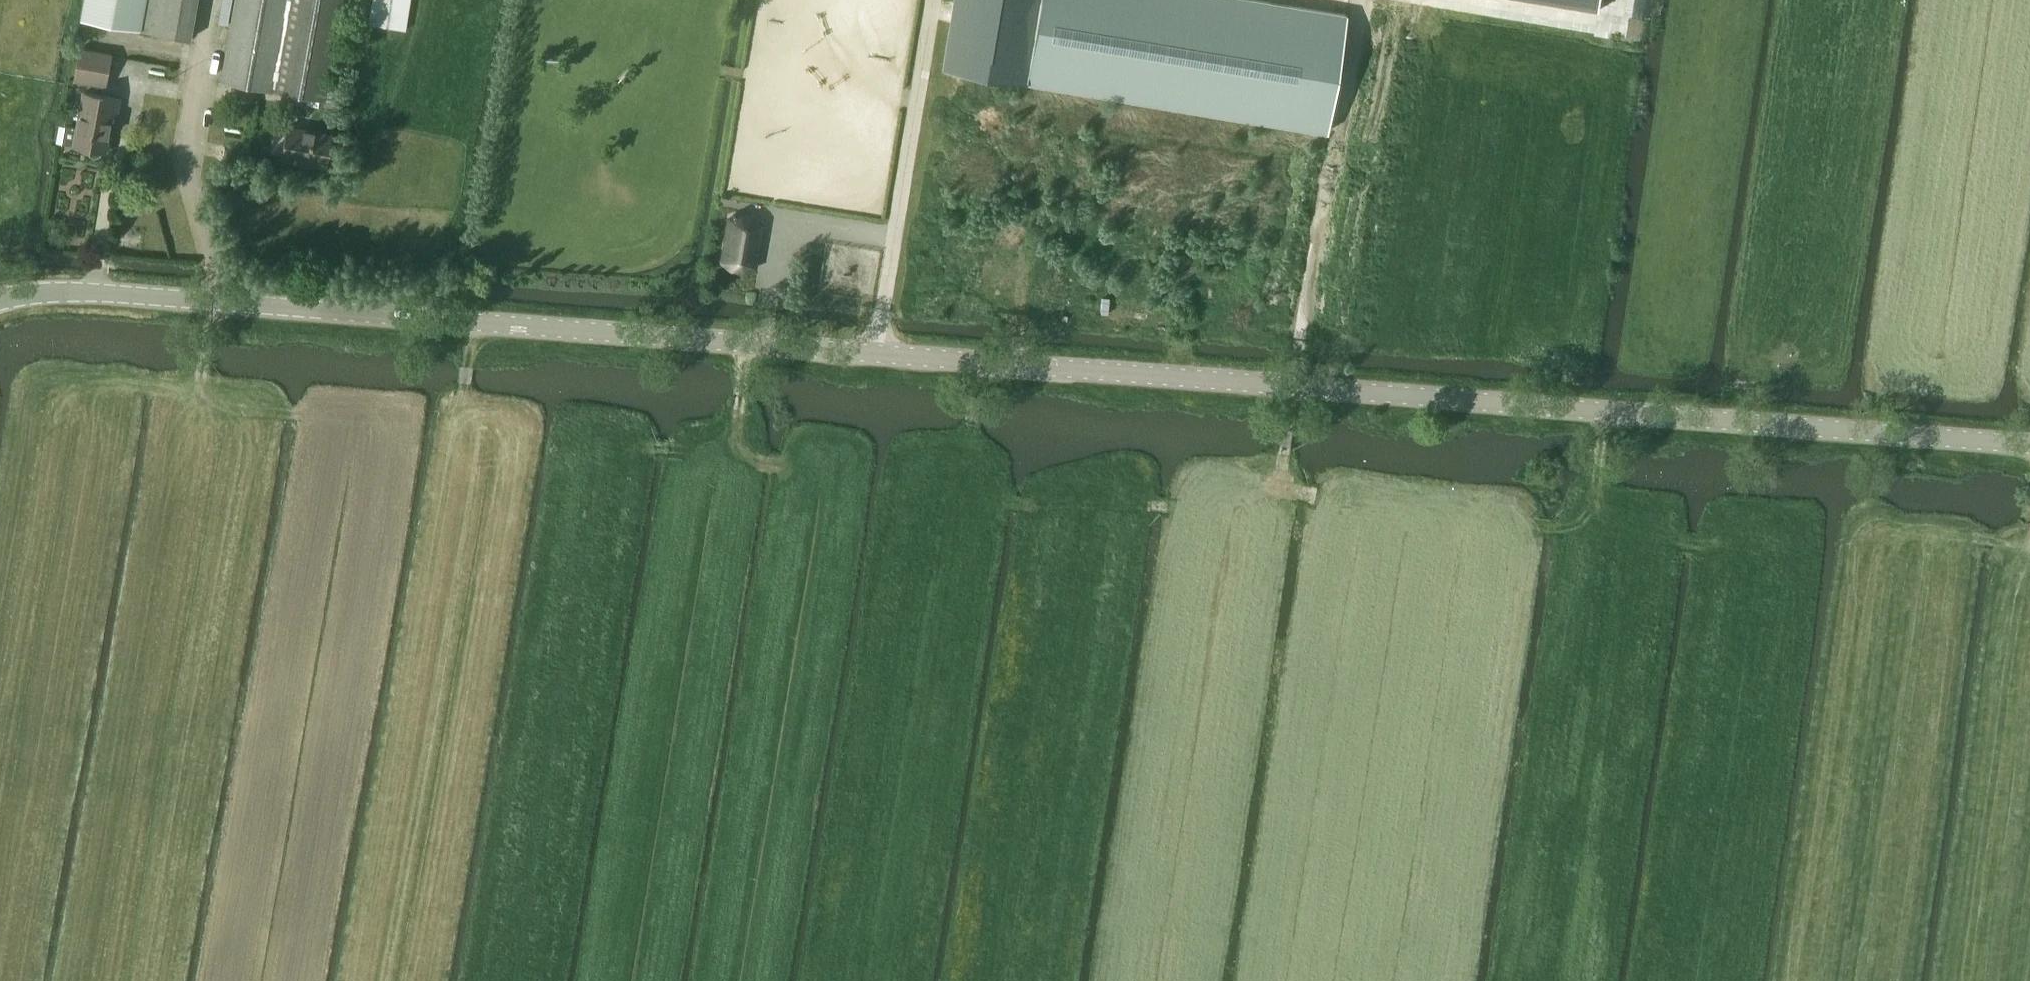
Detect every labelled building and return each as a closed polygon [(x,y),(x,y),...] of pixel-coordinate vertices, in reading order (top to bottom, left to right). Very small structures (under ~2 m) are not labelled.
[(80,19),(142,30),(147,0),(83,0),(80,19)] [(143,30),(190,39),(197,0),(148,0),(143,30)] [(221,82),(325,101),(343,0),(235,0),(221,82)] [(370,23),(404,29),(409,0),(374,0),(370,23)] [(944,66),(1330,132),(1351,13),(1273,0),(955,0),(944,66)] [(1600,10),(1602,0),(1543,0),(1600,10)] [(105,86),(111,54),(79,48),(73,81),(105,86)] [(101,152),(101,150),(104,151),(111,112),(116,113),(119,98),(84,92),(78,126),(66,124),(62,142),(74,144),(74,145),(88,148),(88,149),(88,150),(88,151),(89,153),(89,154),(90,154),(91,155),(92,156),(94,156),(95,156),(96,156),(97,156),(98,155),(99,154),(100,154),(101,153),(101,152)] [(331,135),(287,127),(281,157),(326,165),(331,135)] [(722,262),(731,269),(744,271),(755,267),(762,224),(753,216),(740,214),(729,218),(722,262)]
